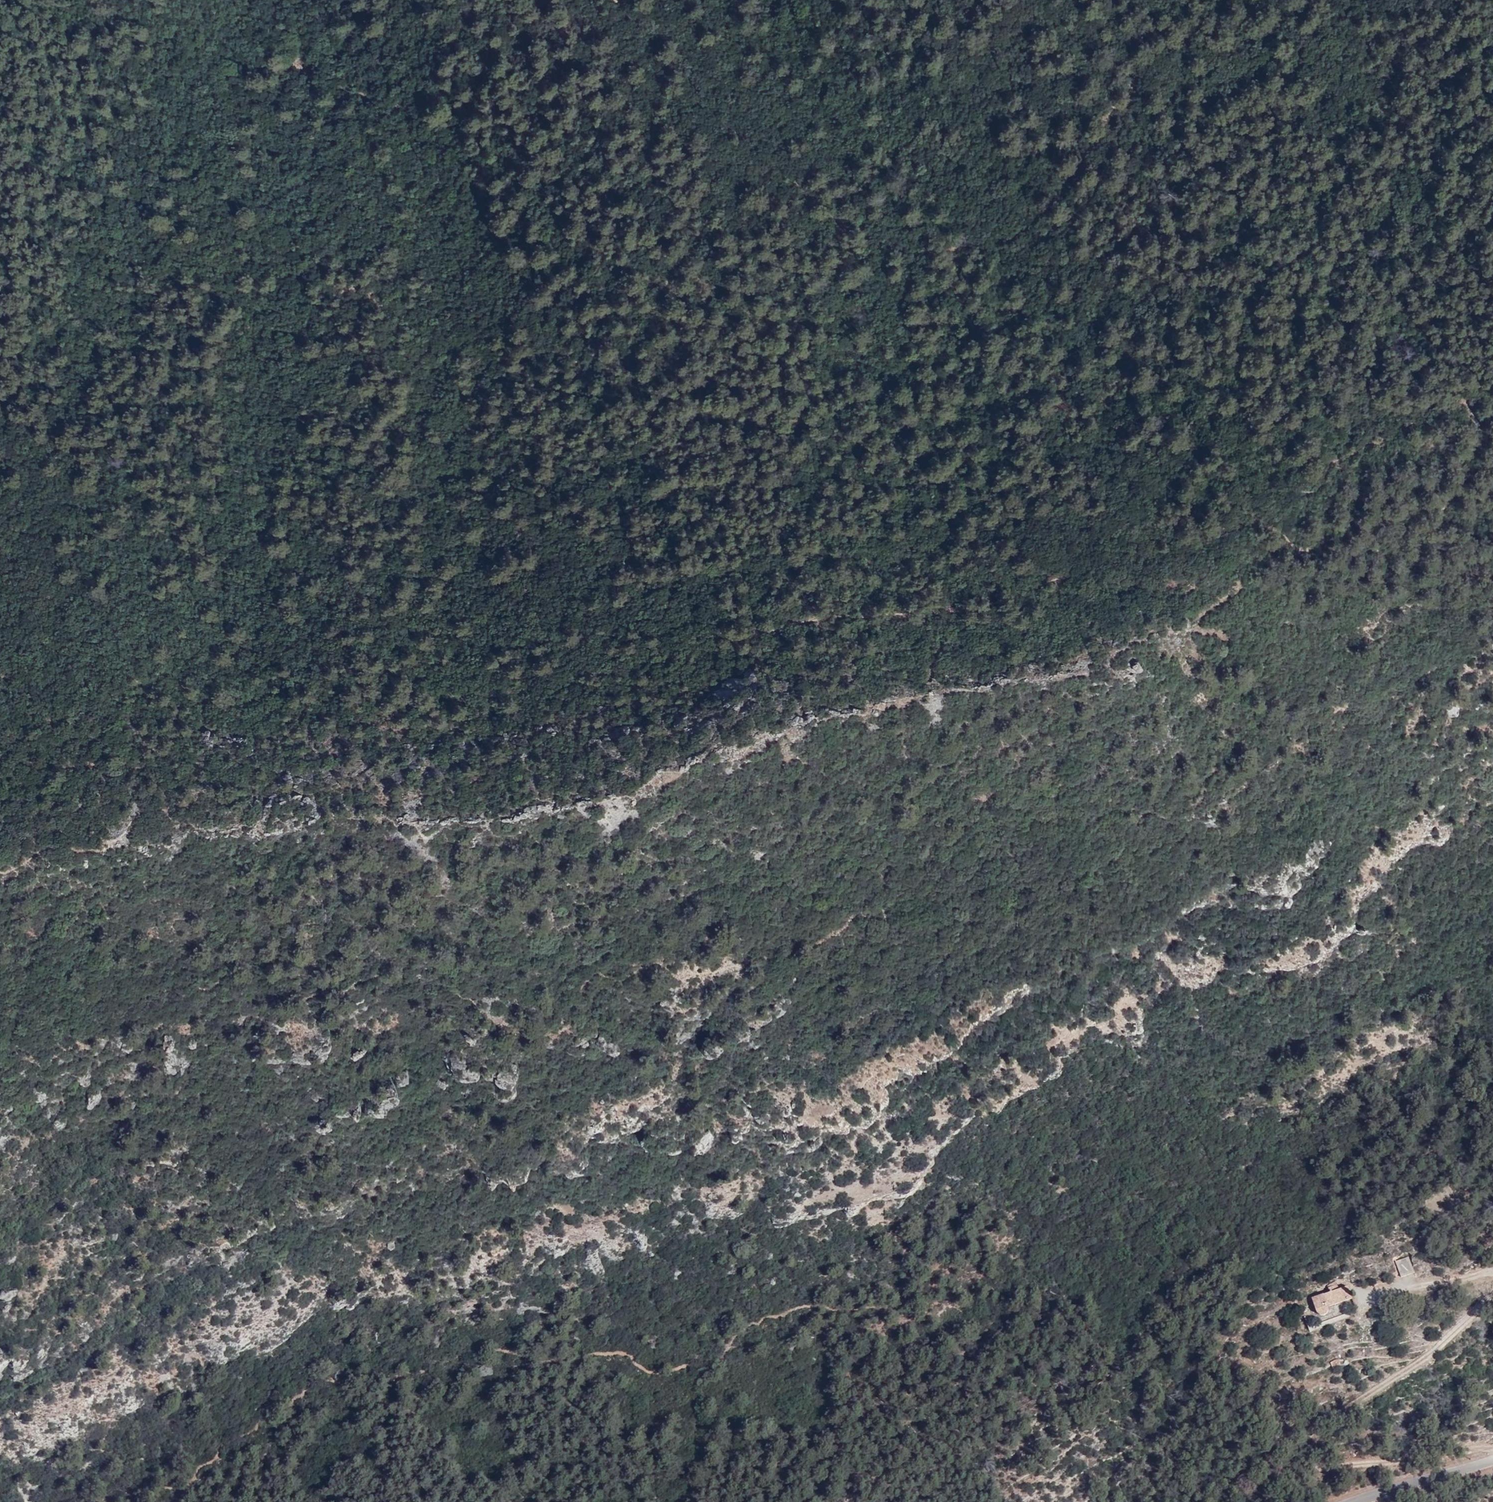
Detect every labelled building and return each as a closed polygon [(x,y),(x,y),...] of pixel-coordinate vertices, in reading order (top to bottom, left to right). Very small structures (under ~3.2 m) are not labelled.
[(1408,1275),(1421,1270),(1416,1254),(1402,1259),(1408,1275)] [(1335,1309),(1334,1306),(1358,1297),(1353,1285),(1345,1287),(1342,1279),(1333,1284),(1336,1291),(1318,1298),(1323,1312),(1324,1313),(1326,1315),(1328,1315),(1330,1315),(1332,1315),(1334,1313),(1335,1311),(1335,1309)] [(1357,1306),(1369,1303),(1367,1297),(1355,1300),(1357,1306)] [(1341,1358),(1330,1362),(1332,1369),(1344,1364),(1341,1358)]
